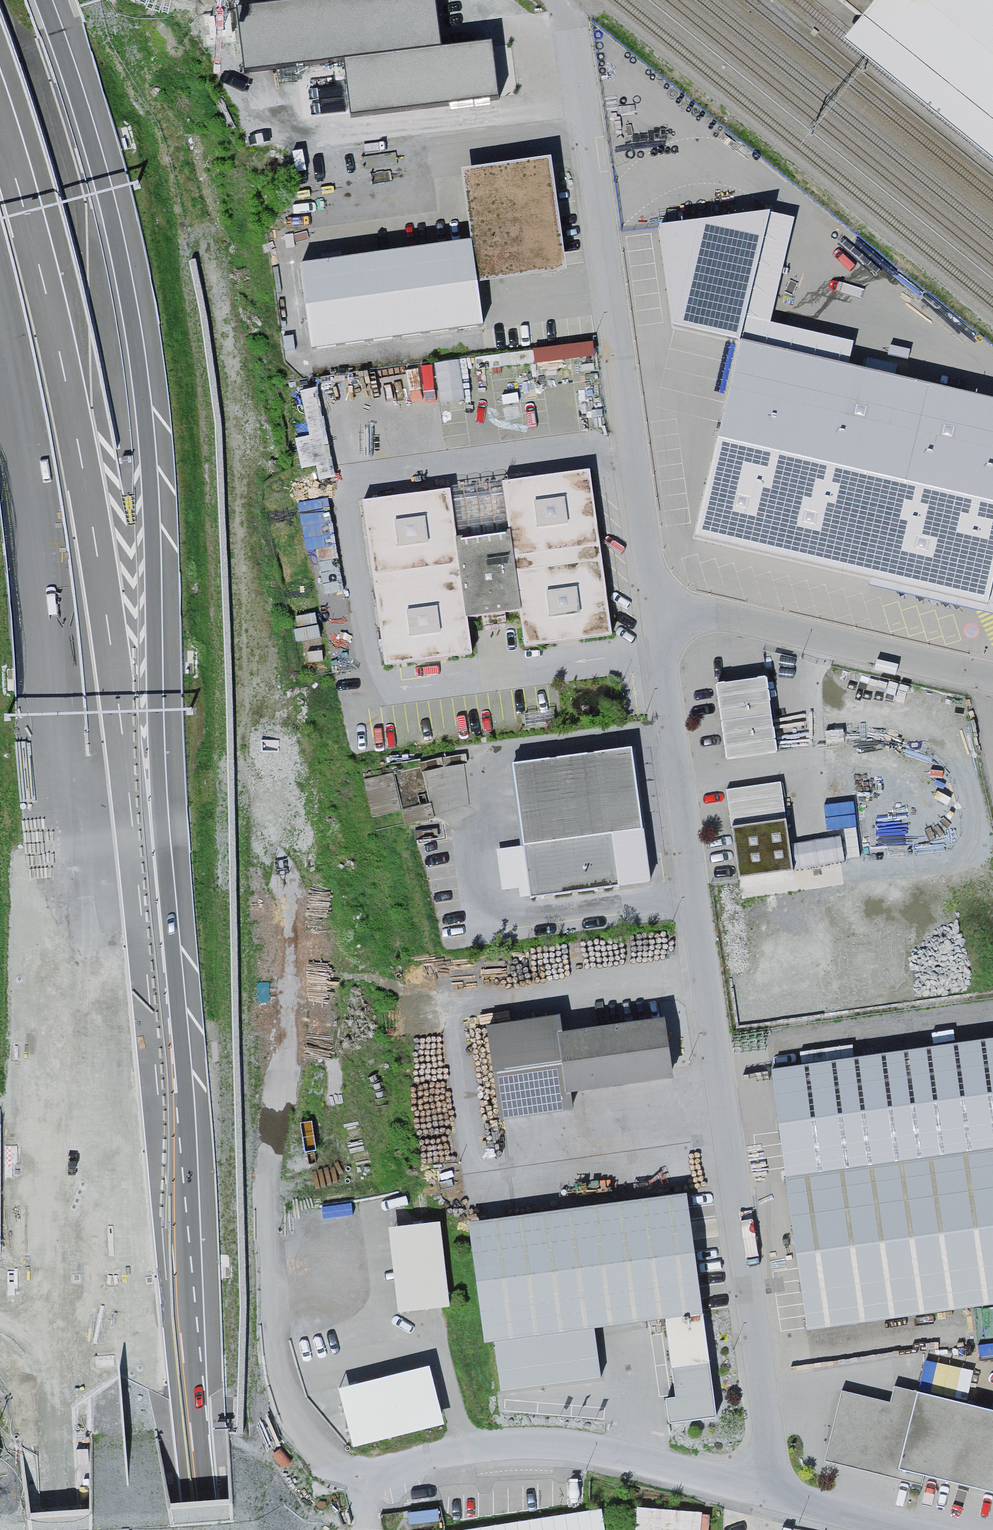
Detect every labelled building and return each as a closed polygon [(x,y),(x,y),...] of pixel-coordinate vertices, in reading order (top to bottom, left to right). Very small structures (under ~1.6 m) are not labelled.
[(992,117),(992,0),(845,0),(992,117)] [(497,48),(349,66),(356,125),(504,108),(497,48)] [(568,277),(555,165),(469,175),(477,246),(298,267),(309,360),(489,339),(483,287),(568,277)] [(656,233),(673,336),(736,350),(693,543),(992,614),(992,400),(851,372),(858,347),(772,326),(796,211),(656,233)] [(596,476),(366,507),(389,676),(619,645),(596,476)] [(718,676),(727,757),(778,751),(769,670),(718,676)] [(635,754),(512,769),(529,904),(620,893),(614,840),(645,836),(635,754)] [(736,817),(786,807),(781,778),(730,788),(736,817)] [(669,1020),(501,1042),(511,1123),(680,1102),(669,1020)] [(789,1188),(814,1344),(992,1315),(992,1156),(789,1188)] [(689,1197),(471,1228),(496,1407),(605,1391),(597,1333),(706,1317),(689,1197)] [(402,1307),(453,1301),(444,1215),(392,1220),(402,1307)] [(433,1359),(342,1380),(356,1441),(447,1420),(433,1359)] [(713,1363),(670,1370),(674,1395),(660,1396),(665,1428),(721,1420),(713,1363)] [(846,1393),(829,1472),(992,1507),(992,1425),(846,1393)] [(447,1528),(447,1529),(609,1529),(605,1504),(447,1528)] [(637,1529),(710,1529),(711,1506),(638,1504),(637,1529)]
